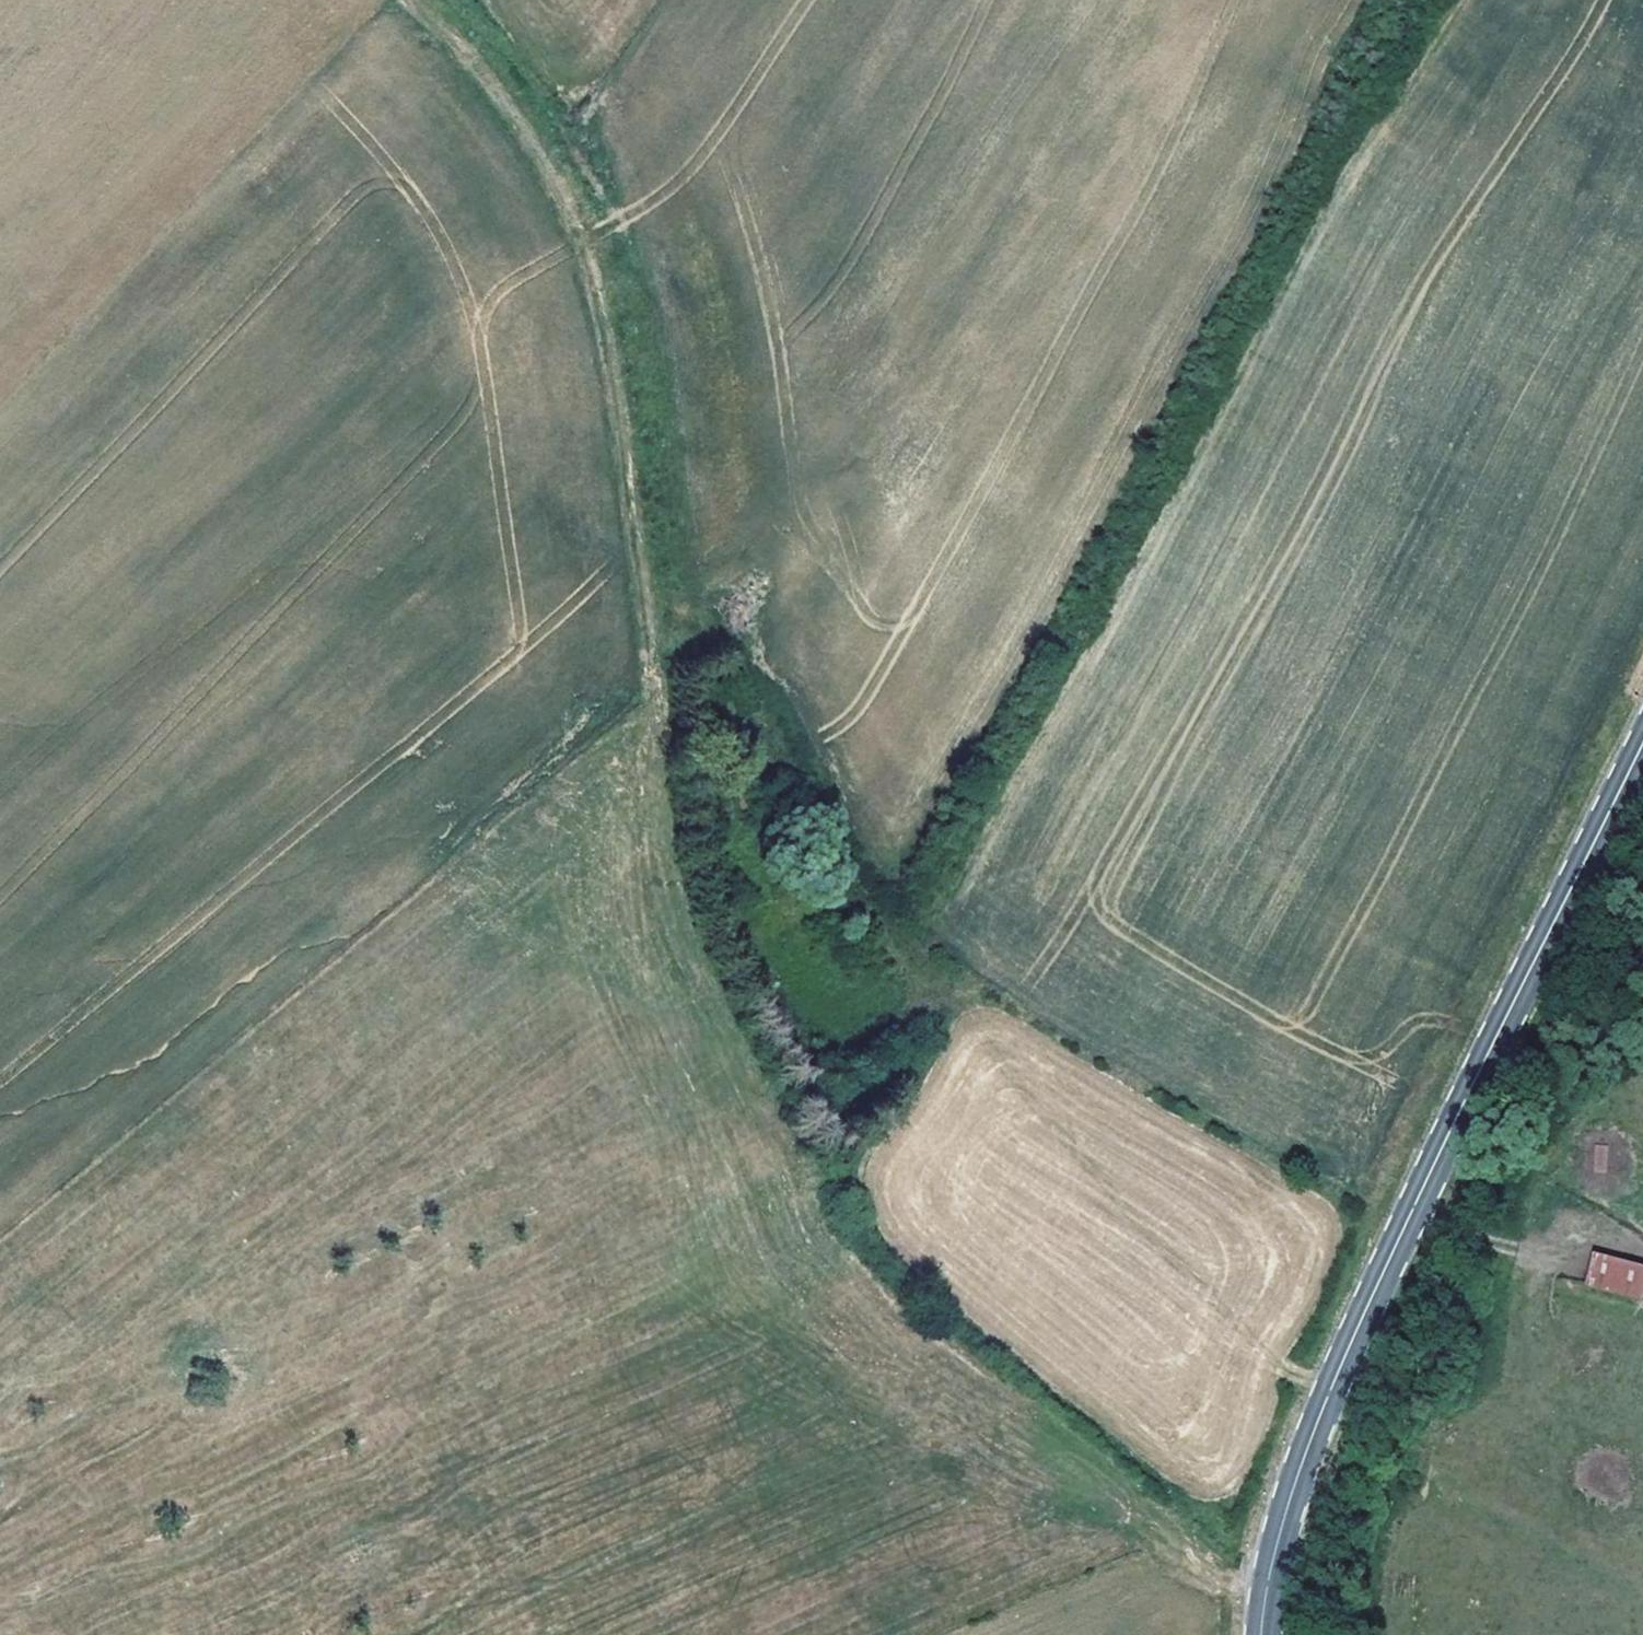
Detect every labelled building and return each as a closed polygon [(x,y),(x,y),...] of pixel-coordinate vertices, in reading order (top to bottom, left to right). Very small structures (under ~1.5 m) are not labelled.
[(713,713),(699,714),(699,727),(713,726),(713,713)] [(1591,1172),(1607,1173),(1609,1144),(1593,1143),(1591,1172)] [(1594,1256),(1587,1283),(1641,1298),(1642,1288),(1642,1269),(1594,1256)]
